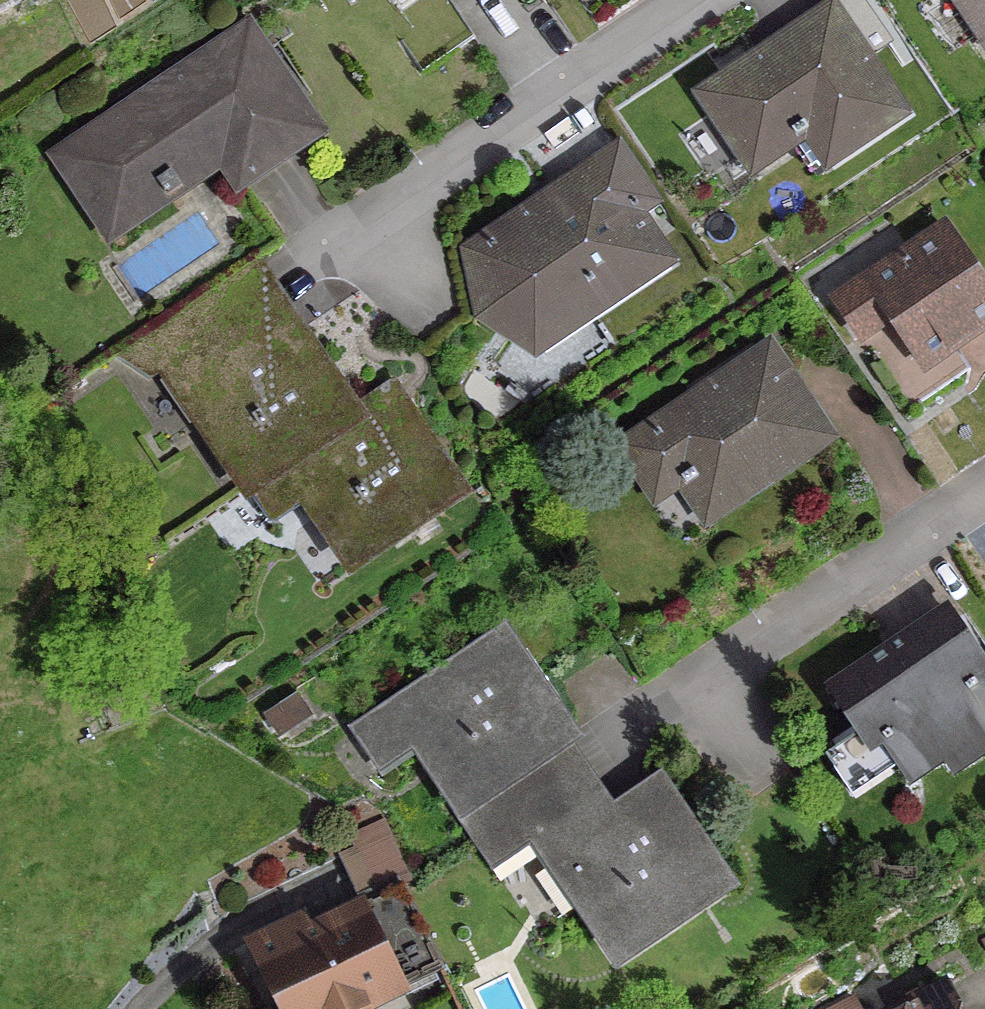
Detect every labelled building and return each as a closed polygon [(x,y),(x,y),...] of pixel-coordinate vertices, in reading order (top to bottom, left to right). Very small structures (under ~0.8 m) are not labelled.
[(984,47),(984,0),(954,0),(984,47)] [(823,163),(896,115),(827,10),(770,48),(773,53),(762,60),(759,56),(699,96),(748,169),(802,133),(823,163)] [(218,161),(234,186),(311,133),(243,31),(53,159),(106,236),(218,161)] [(660,262),(596,167),(466,254),(479,315),(514,338),(540,321),(550,336),(660,262)] [(984,322),(984,296),(941,230),(833,303),(855,337),(885,317),(919,366),(900,379),(917,404),(966,371),(949,346),(984,322)] [(140,337),(159,365),(249,305),(230,277),(140,337)] [(266,331),(249,305),(159,365),(243,491),(280,466),(351,418),(349,416),(293,333),(283,340),(273,326),(266,331)] [(762,474),(819,436),(763,353),(620,449),(651,496),(676,479),(703,519),(765,477),(762,474)] [(349,416),(351,418),(280,466),(346,565),(454,493),(386,392),(349,416)] [(891,665),(881,651),(825,688),(864,745),(881,744),(907,782),(941,759),(950,773),(984,749),(984,702),(972,682),(984,674),(951,624),(891,665)] [(457,809),(476,836),(514,810),(564,776),(546,749),(565,737),(498,637),(358,732),(383,769),(415,747),(457,809)] [(262,715),(276,735),(304,717),(290,696),(262,715)] [(564,776),(514,810),(476,836),(468,841),(486,869),(533,838),(614,957),(721,885),(654,786),(597,825),(564,776)] [(246,942),(279,1008),(350,1008),(437,967),(397,886),(356,906),(358,911),(307,936),(301,924),(289,930),(286,924),(246,942)] [(943,987),(901,1008),(954,1008),(943,987)]
